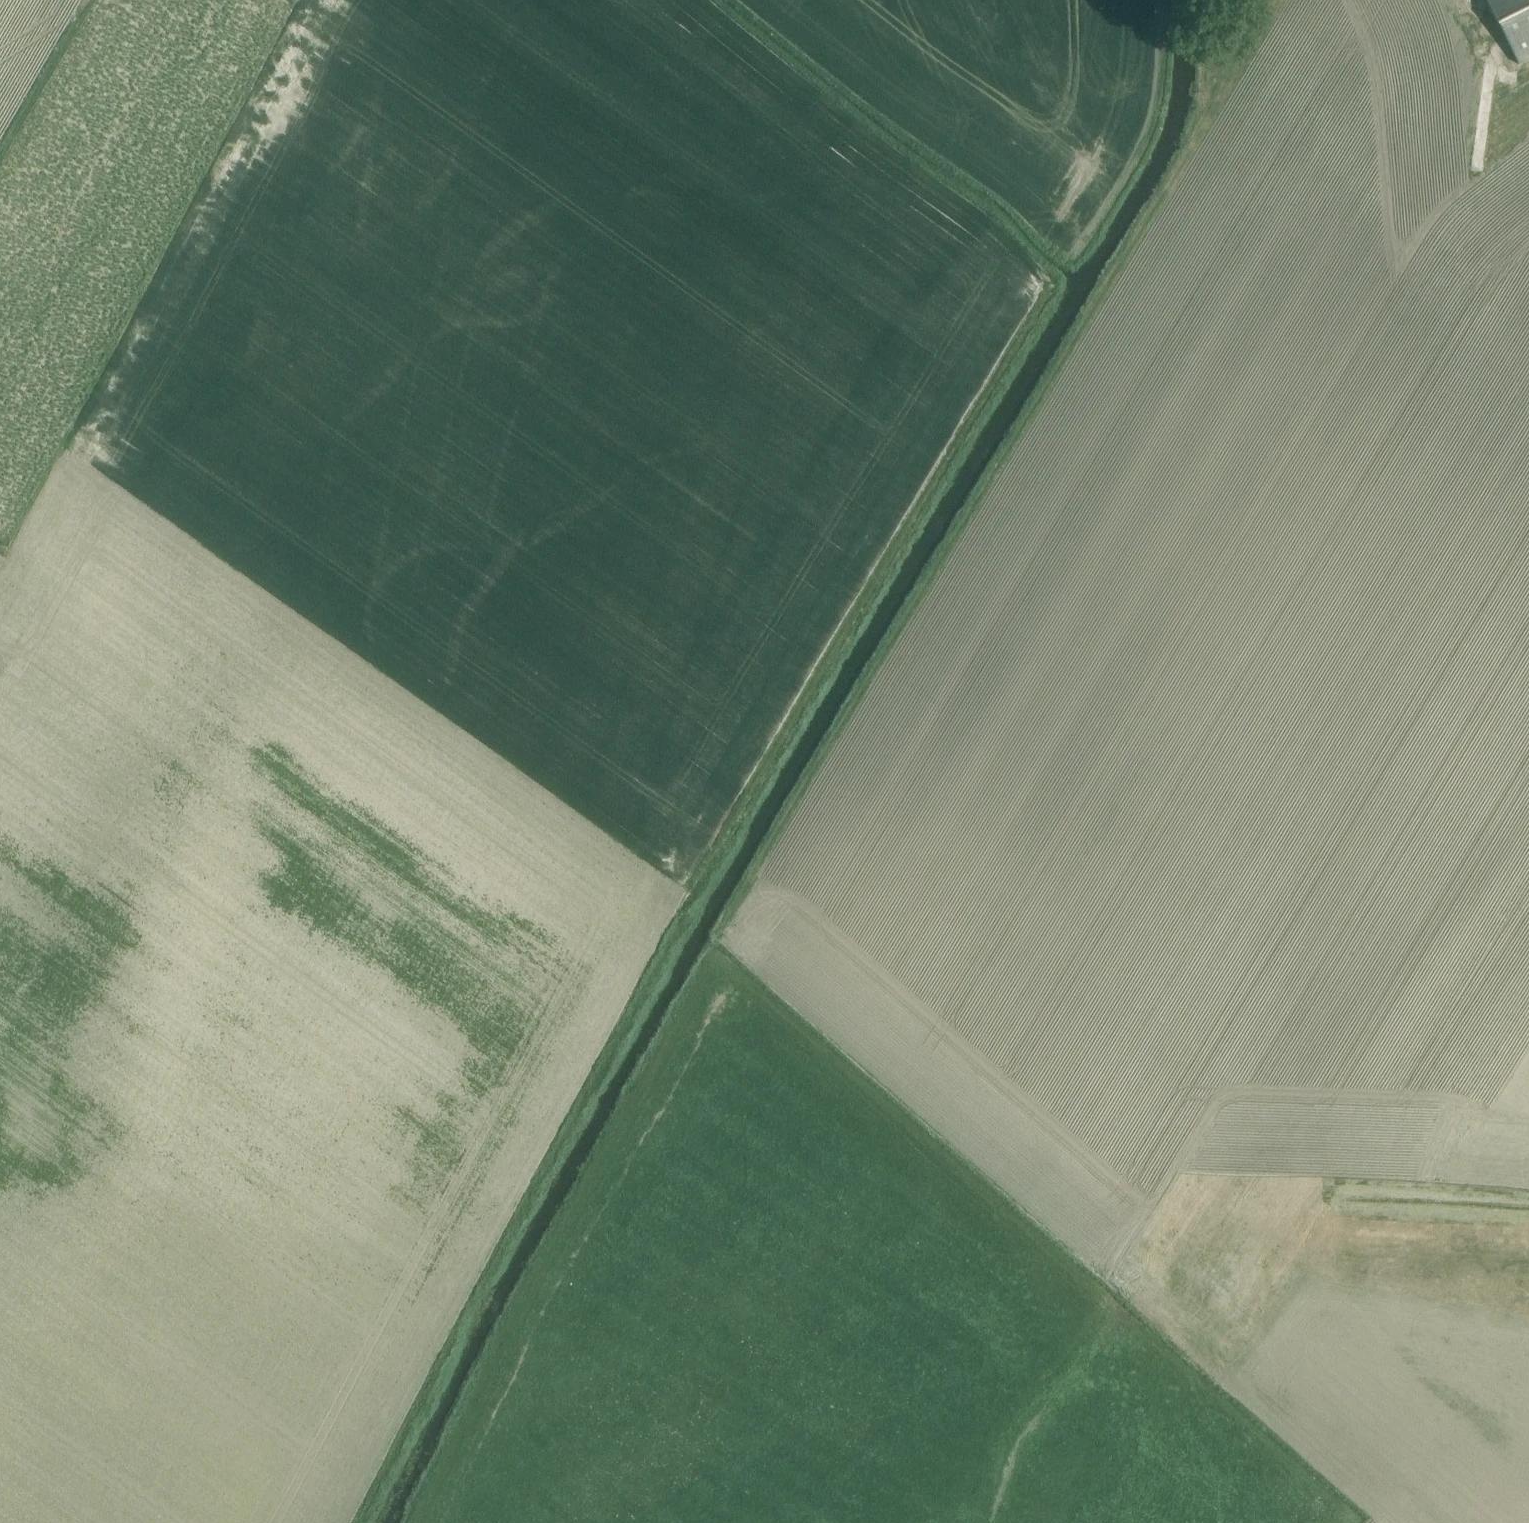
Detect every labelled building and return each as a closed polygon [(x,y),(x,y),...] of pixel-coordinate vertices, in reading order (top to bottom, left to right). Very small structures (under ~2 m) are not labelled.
[(1528,59),(1528,0),(1485,0),(1517,65),(1528,59)]
